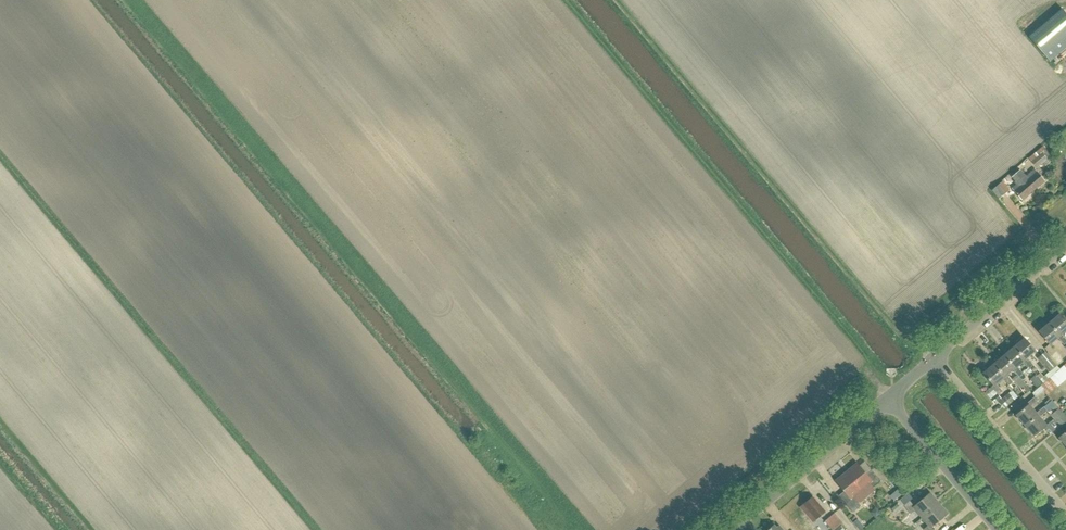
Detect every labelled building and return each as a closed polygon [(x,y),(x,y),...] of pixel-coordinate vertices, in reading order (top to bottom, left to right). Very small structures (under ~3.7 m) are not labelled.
[(1043,54),(1065,34),(1065,13),(1062,9),(1029,37),(1043,54)] [(1031,159),(1036,166),(1048,156),(1042,150),(1031,159)] [(1022,200),(1045,181),(1034,169),(1027,175),(1020,166),(1011,174),(1019,182),(1012,188),(1022,200)] [(995,198),(1006,190),(1000,180),(988,188),(995,198)] [(1065,343),(1065,340),(1061,334),(1065,330),(1065,321),(1059,314),(1049,323),(1065,343)] [(1057,338),(1064,345),(1065,343),(1049,323),(1038,331),(1049,344),(1057,338)] [(1024,338),(1013,347),(1031,367),(1033,365),(1027,358),(1035,351),(1024,338)] [(1013,347),(1003,355),(1020,376),(1023,374),(1017,366),(1023,361),(1029,368),(1031,367),(1013,347)] [(1003,355),(993,364),(1010,384),(1012,382),(1006,375),(1013,370),(1019,377),(1020,376),(1003,355)] [(992,387),(998,394),(1002,391),(996,384),(1002,378),(1009,386),(1010,384),(993,364),(982,373),(993,385),(992,387)] [(1054,373),(1062,382),(1065,378),(1065,377),(1059,369),(1054,373)] [(1054,373),(1050,377),(1057,386),(1062,382),(1054,373)] [(1034,375),(1029,380),(1035,387),(1040,383),(1034,375)] [(1050,377),(1045,381),(1053,390),(1057,386),(1050,377)] [(1053,390),(1045,381),(1040,385),(1048,394),(1053,390)] [(997,394),(990,399),(994,405),(998,402),(1004,409),(1018,398),(1012,391),(1001,399),(997,394)] [(1028,405),(1015,415),(1024,425),(1037,414),(1036,413),(1031,407),(1038,401),(1035,397),(1027,403),(1028,405)] [(1037,414),(1024,425),(1033,436),(1043,428),(1046,425),(1039,417),(1047,411),(1050,415),(1058,408),(1052,400),(1043,407),(1036,413),(1037,414)] [(857,463),(846,472),(865,494),(873,488),(881,481),(876,475),(871,480),(857,463)] [(839,496),(853,513),(861,506),(858,502),(865,496),(864,495),(865,494),(846,472),(836,481),(844,491),(839,496)] [(909,500),(903,505),(910,513),(915,510),(921,518),(939,503),(930,492),(914,506),(909,500)] [(800,507),(812,522),(825,511),(813,497),(800,507)] [(896,503),(890,508),(894,513),(900,507),(896,503)] [(921,518),(928,525),(923,529),(924,529),(934,529),(932,527),(948,514),(939,503),(921,518)] [(832,529),(833,529),(842,523),(834,513),(824,520),(832,529)] [(853,522),(860,529),(861,529),(865,526),(858,518),(853,522)]
